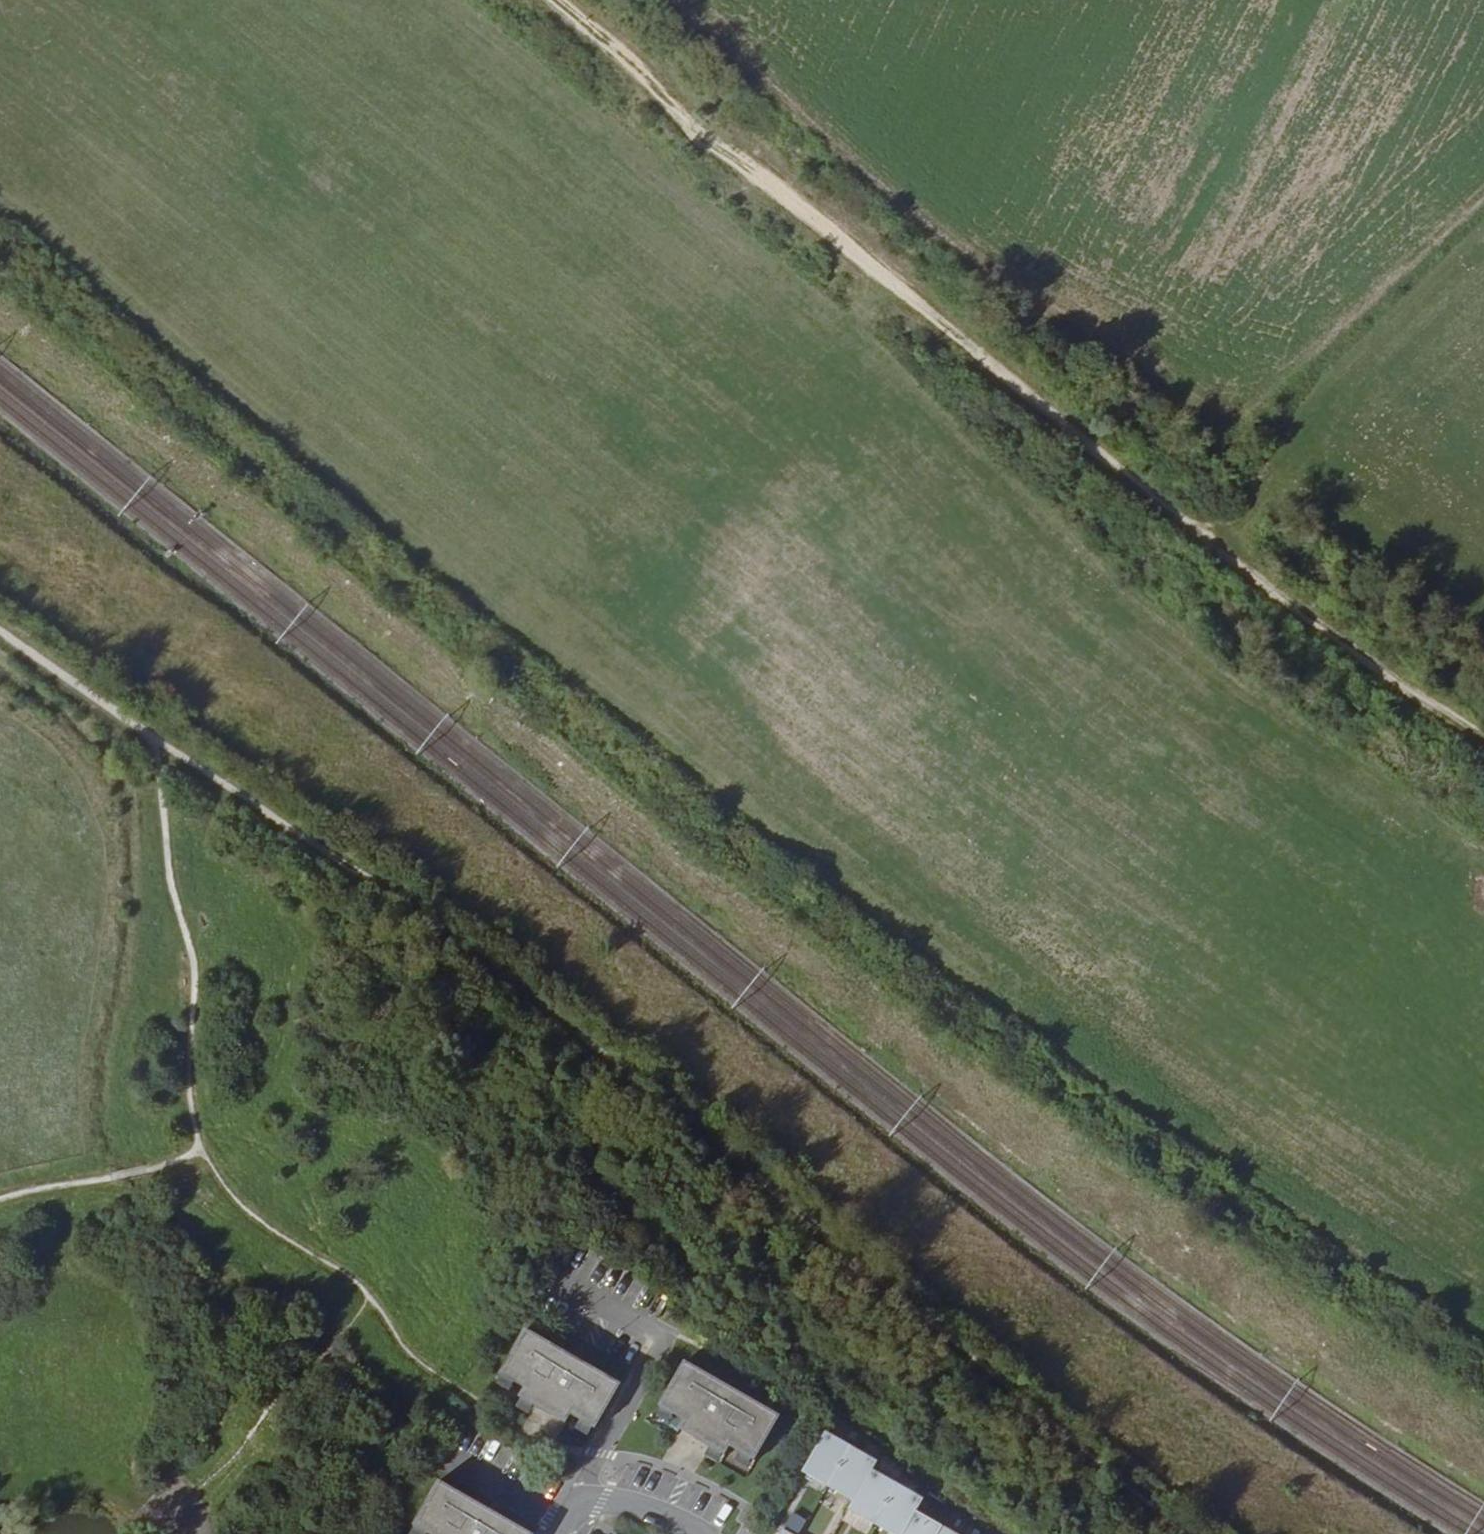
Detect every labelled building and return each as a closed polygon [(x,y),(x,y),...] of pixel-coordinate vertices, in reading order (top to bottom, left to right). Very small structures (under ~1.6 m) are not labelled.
[(621,1385),(527,1331),(503,1374),(527,1389),(522,1397),(567,1423),(572,1415),(596,1429),(621,1385)] [(779,1419),(685,1366),(661,1407),(685,1422),(680,1430),(726,1456),(731,1447),(755,1461),(779,1419)] [(696,1472),(706,1445),(675,1434),(665,1461),(696,1472)] [(849,1451),(824,1437),(802,1474),(813,1481),(815,1477),(829,1486),(849,1451)] [(849,1451),(829,1486),(844,1494),(842,1497),(853,1503),(874,1465),(849,1451)] [(895,1488),(870,1474),(848,1512),(859,1518),(861,1515),(876,1523),(895,1488)] [(416,1526),(430,1533),(532,1533),(441,1482),(416,1526)] [(876,1523),(890,1531),(888,1533),(903,1533),(920,1503),(895,1488),(876,1523)] [(784,1527),(800,1533),(807,1518),(790,1511),(784,1527)] [(903,1533),(937,1533),(940,1529),(914,1514),(903,1533)]
